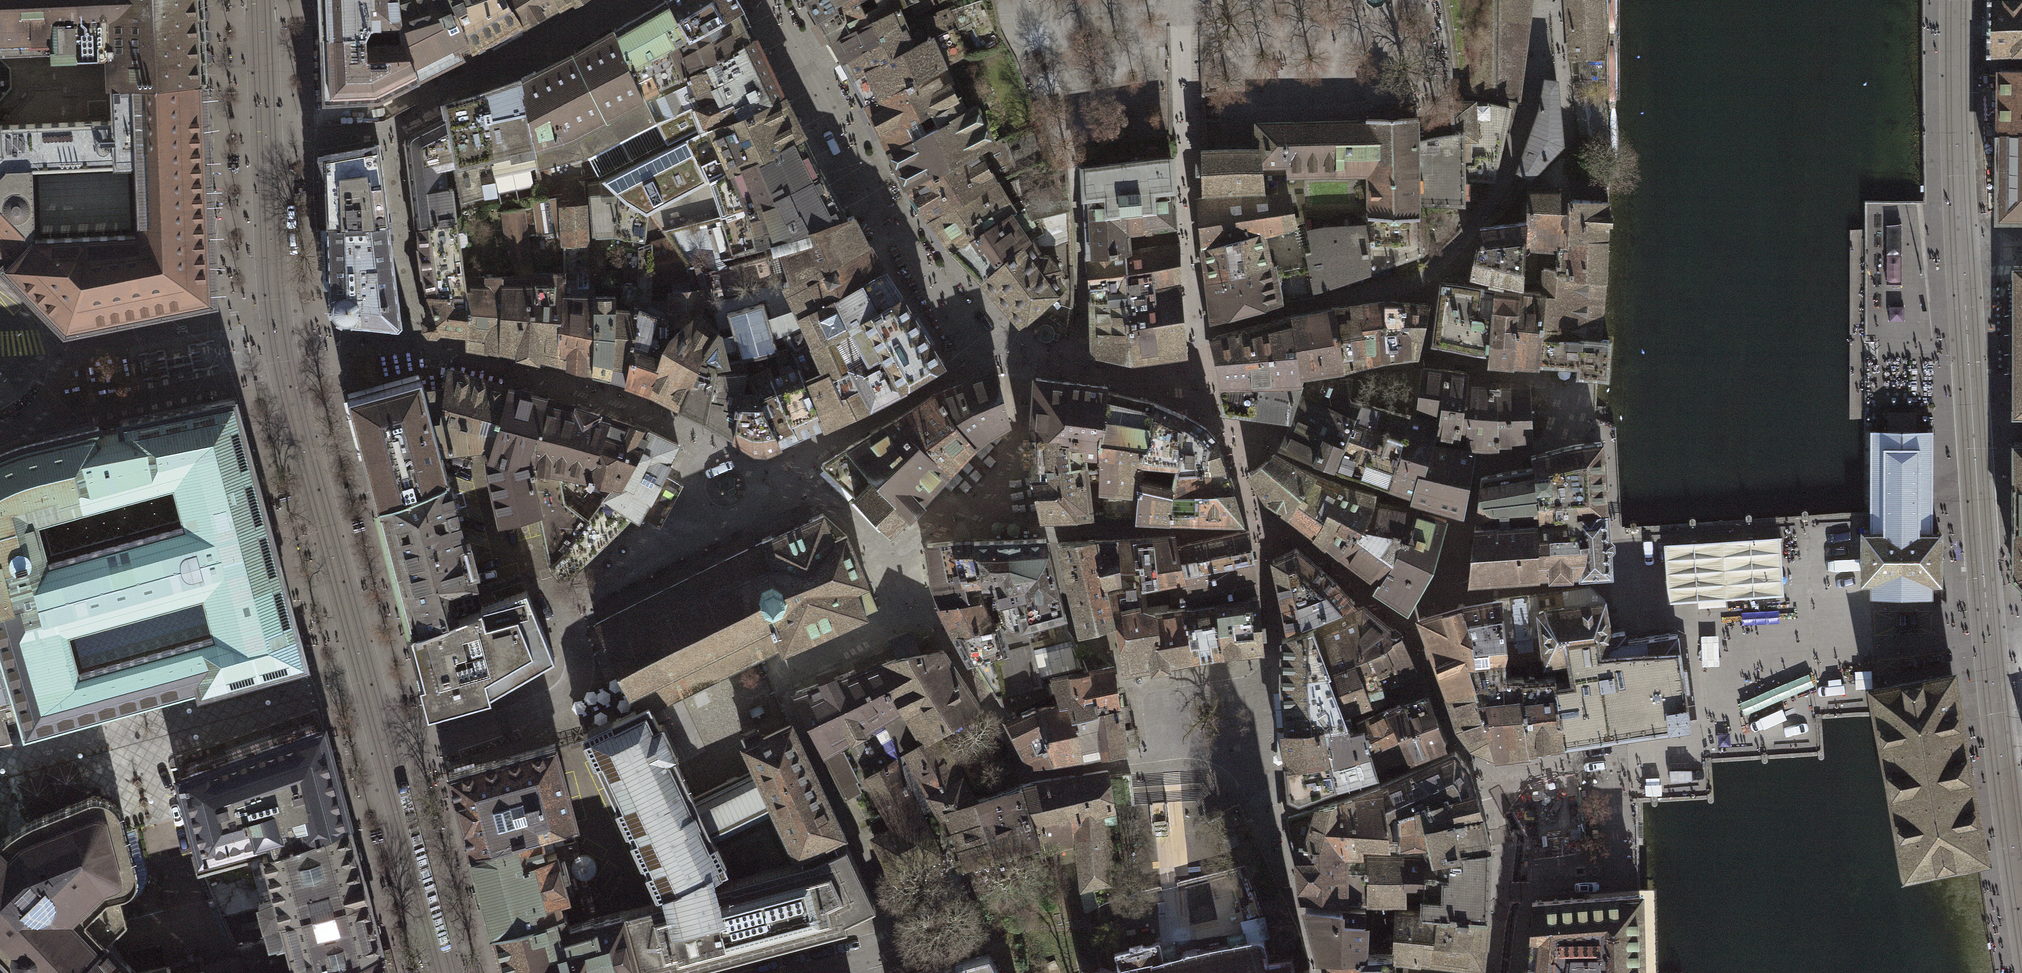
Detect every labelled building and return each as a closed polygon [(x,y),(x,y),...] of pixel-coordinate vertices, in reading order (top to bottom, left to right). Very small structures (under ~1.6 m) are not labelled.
[(3,119),(28,92),(28,84),(48,83),(67,83),(67,89),(110,88),(110,84),(206,80),(206,77),(206,68),(203,0),(0,0),(0,59),(9,67),(9,68),(10,77),(10,85),(10,86),(0,96),(0,120),(3,119)] [(319,34),(365,34),(365,43),(400,42),(397,1),(397,0),(318,0),(319,34)] [(413,83),(442,68),(472,53),(449,0),(400,0),(397,1),(400,42),(413,83)] [(472,53),(521,26),(506,0),(449,0),(472,53)] [(521,26),(560,6),(557,0),(506,0),(521,26)] [(614,30),(630,67),(644,96),(681,77),(670,55),(673,54),(672,51),(676,49),(673,44),(689,36),(669,0),(666,0),(638,17),(614,30)] [(689,36),(741,8),(736,0),(669,0),(689,36)] [(820,20),(858,0),(809,0),(820,20)] [(820,20),(831,41),(891,11),(890,10),(895,8),(899,8),(909,3),(914,0),(858,0),(820,20)] [(909,3),(914,12),(934,4),(933,0),(914,0),(909,3)] [(1492,98),(1514,101),(1527,0),(1494,0),(1492,98)] [(1570,58),(1604,57),(1602,0),(1566,0),(1570,58)] [(1986,52),(2021,50),(2021,0),(1987,0),(1986,52)] [(755,36),(741,8),(689,36),(673,44),(676,49),(672,51),(673,54),(670,55),(681,77),(688,74),(755,36)] [(891,11),(831,41),(842,59),(905,28),(895,8),(890,10),(891,11)] [(905,28),(842,59),(866,100),(924,73),(941,67),(944,66),(931,38),(914,45),(905,28)] [(567,56),(519,79),(534,141),(538,166),(538,170),(591,155),(656,121),(644,96),(630,67),(614,30),(567,56)] [(413,83),(400,42),(365,43),(365,34),(319,34),(320,68),(322,101),(378,99),(413,83)] [(782,93),(755,36),(688,74),(692,80),(656,98),(664,117),(656,121),(666,143),(728,116),(782,93)] [(2000,67),(1999,130),(2021,129),(2021,66),(2000,67)] [(924,73),(866,100),(890,147),(964,111),(941,67),(924,73)] [(1557,79),(1544,77),(1536,115),(1517,171),(1529,177),(1562,141),(1557,79)] [(465,96),(444,103),(445,112),(457,163),(458,168),(455,169),(462,199),(496,191),(494,180),(492,179),(492,176),(538,166),(534,141),(519,79),(465,96)] [(64,331),(144,316),(215,302),(210,182),(206,80),(110,84),(110,88),(67,89),(67,83),(48,83),(28,84),(28,92),(3,119),(0,120),(0,267),(64,331)] [(782,93),(728,116),(605,179),(624,201),(646,213),(709,180),(802,133),(782,93)] [(1501,142),(1508,108),(1473,101),(1460,102),(1452,103),(1453,133),(1419,139),(1419,200),(1441,201),(1463,202),(1463,180),(1493,180),(1501,142)] [(964,111),(890,147),(908,185),(979,151),(981,151),(988,147),(992,144),(991,141),(974,106),(964,111)] [(457,163),(445,112),(410,130),(406,135),(404,141),(415,226),(418,229),(455,222),(451,186),(448,187),(445,166),(457,163)] [(1262,163),(1288,163),(1288,172),(1367,171),(1367,215),(1420,214),(1419,200),(1419,139),(1418,116),(1366,118),(1366,121),(1312,123),(1258,124),(1258,150),(1208,150),(1208,171),(1209,194),(1263,188),(1262,163)] [(1999,130),(2000,216),(2021,216),(2021,129),(1999,130)] [(806,131),(802,133),(709,180),(721,215),(745,207),(825,170),(806,131)] [(992,144),(988,147),(998,173),(1016,166),(1004,136),(991,141),(992,144)] [(323,152),(327,223),(388,221),(378,144),(323,152)] [(979,151),(908,185),(929,217),(966,197),(994,180),(979,151)] [(1564,176),(1561,157),(1527,187),(1526,208),(1525,219),(1524,244),(1538,244),(1558,245),(1566,245),(1566,235),(1568,197),(1564,176)] [(1173,160),(1081,170),(1088,255),(1125,251),(1130,251),(1132,248),(1178,244),(1173,160)] [(732,251),(771,240),(851,218),(825,170),(745,207),(721,215),(732,251)] [(1036,217),(1069,209),(1067,171),(1054,173),(1056,183),(1023,192),(1025,197),(1023,205),(1031,219),(1036,217)] [(534,172),(502,174),(503,198),(536,196),(534,172)] [(624,201),(605,179),(588,183),(592,235),(617,237),(631,239),(631,246),(637,246),(638,239),(645,240),(646,213),(624,201)] [(588,270),(582,181),(561,180),(563,191),(559,192),(559,194),(561,231),(563,272),(588,270)] [(966,197),(929,217),(951,248),(1009,212),(1014,211),(994,180),(966,197)] [(561,231),(559,194),(540,195),(540,198),(532,199),(531,207),(500,212),(504,242),(509,242),(511,260),(530,258),(528,236),(561,231)] [(1313,292),(1313,288),(1308,266),(1275,272),(1269,249),(1265,250),(1261,231),(1295,223),(1288,195),(1246,196),(1244,194),(1198,196),(1200,216),(1204,257),(1208,292),(1211,319),(1274,301),(1313,292)] [(1566,235),(1605,236),(1607,221),(1611,221),(1611,212),(1607,212),(1607,200),(1604,200),(1568,197),(1566,235)] [(1028,239),(981,278),(1020,321),(1038,307),(1068,283),(1064,280),(1062,277),(1064,271),(1062,263),(1058,266),(1047,254),(1042,254),(1040,257),(1033,247),(1052,247),(1070,241),(1069,209),(1036,217),(1041,232),(1028,239)] [(1009,212),(951,248),(981,278),(1028,239),(1009,212)] [(1420,214),(1367,215),(1360,216),(1365,223),(1368,226),(1369,270),(1420,252),(1420,214)] [(851,218),(771,240),(772,247),(780,245),(791,277),(784,280),(795,306),(767,315),(763,300),(726,311),(732,331),(720,335),(699,316),(702,302),(702,287),(692,290),(671,291),(669,318),(683,325),(668,339),(646,391),(689,409),(703,415),(714,364),(747,357),(770,352),(776,351),(778,348),(790,345),(798,366),(823,422),(881,391),(939,362),(914,319),(888,276),(864,234),(854,217),(851,218)] [(1524,244),(1525,219),(1479,227),(1471,271),(1521,280),(1524,244)] [(388,221),(327,223),(329,267),(330,311),(336,318),(344,320),(400,326),(394,273),(388,221)] [(418,250),(427,292),(464,291),(463,276),(462,253),(455,222),(418,229),(418,250)] [(1368,226),(1365,223),(1324,226),(1307,230),(1310,250),(1305,252),(1308,266),(1313,288),(1369,270),(1368,226)] [(1565,272),(1604,275),(1605,236),(1566,235),(1566,245),(1558,245),(1555,269),(1565,272)] [(671,291),(692,290),(685,264),(667,237),(637,246),(637,250),(636,283),(635,292),(639,293),(639,301),(650,301),(652,282),(670,281),(671,291)] [(1128,280),(1130,357),(1155,354),(1181,350),(1183,352),(1189,351),(1189,344),(1186,342),(1179,286),(1178,244),(1132,248),(1130,251),(1125,251),(1128,280)] [(1524,244),(1521,280),(1533,281),(1538,244),(1524,244)] [(636,283),(637,250),(625,250),(625,283),(636,283)] [(1125,251),(1088,255),(1091,280),(1092,352),(1130,357),(1128,280),(1125,251)] [(2014,265),(2014,313),(2014,369),(2013,413),(2021,413),(2021,265),(2014,265)] [(1540,293),(1517,289),(1511,361),(1530,362),(1545,363),(1579,364),(1578,375),(1591,376),(1595,376),(1597,376),(1606,377),(1608,339),(1600,338),(1604,275),(1565,272),(1555,269),(1543,267),(1540,293)] [(558,360),(592,372),(594,296),(594,288),(588,288),(588,270),(563,272),(558,360)] [(558,360),(563,272),(531,273),(530,354),(558,360)] [(530,354),(531,273),(500,276),(501,350),(530,354)] [(1068,283),(1038,307),(1064,326),(1068,326),(1073,297),(1072,274),(1064,280),(1068,283)] [(501,350),(500,276),(463,276),(464,291),(467,333),(467,344),(501,350)] [(1460,346),(1487,350),(1493,287),(1466,285),(1441,282),(1433,342),(1460,346)] [(636,283),(625,283),(622,302),(614,302),(614,295),(594,296),(592,372),(629,383),(636,308),(638,306),(639,301),(639,293),(635,292),(636,283)] [(1486,359),(1511,361),(1517,289),(1493,287),(1487,350),(1486,359)] [(426,328),(467,333),(464,291),(427,292),(426,328)] [(650,301),(639,301),(638,306),(636,308),(629,383),(646,391),(668,339),(683,325),(669,318),(671,291),(664,291),(664,300),(650,301)] [(1364,329),(1422,329),(1428,302),(1386,300),(1363,303),(1364,329)] [(1338,345),(1340,367),(1354,363),(1366,360),(1364,329),(1363,303),(1348,304),(1333,306),(1338,345)] [(1298,370),(1301,373),(1340,367),(1338,345),(1333,306),(1293,313),(1299,351),(1295,351),(1298,370)] [(1215,358),(1295,351),(1299,351),(1293,313),(1254,324),(1215,334),(1212,341),(1214,350),(1215,358)] [(1364,329),(1366,360),(1387,355),(1417,351),(1422,329),(1364,329)] [(781,395),(797,433),(823,422),(798,366),(790,345),(778,348),(776,351),(770,352),(776,371),(773,372),(771,375),(779,394),(781,395)] [(1270,382),(1299,380),(1301,373),(1298,370),(1295,351),(1215,358),(1220,383),(1267,379),(1270,382)] [(714,364),(703,415),(734,434),(743,377),(747,357),(714,364)] [(758,389),(780,440),(797,433),(781,395),(779,394),(771,375),(773,372),(770,365),(751,375),(758,386),(758,389)] [(424,389),(440,449),(453,448),(454,454),(469,453),(469,446),(493,443),(511,390),(446,371),(445,387),(424,389)] [(1003,423),(995,371),(931,394),(974,444),(990,430),(1003,423)] [(1421,373),(1418,411),(1440,417),(1439,432),(1455,436),(1457,436),(1464,380),(1421,373)] [(1310,451),(1338,460),(1361,403),(1354,401),(1356,374),(1331,377),(1310,377),(1289,431),(1284,442),(1310,451)] [(743,377),(734,434),(759,449),(780,440),(758,389),(758,386),(751,375),(743,377)] [(1059,441),(1065,440),(1072,382),(1035,377),(1031,435),(1058,435),(1059,441)] [(421,379),(347,399),(376,507),(448,479),(440,449),(424,389),(421,379)] [(1224,408),(1286,417),(1299,380),(1270,382),(1267,379),(1220,383),(1224,408)] [(1527,386),(1464,380),(1457,436),(1455,436),(1455,443),(1530,442),(1527,386)] [(1101,420),(1107,390),(1107,386),(1072,382),(1065,440),(1068,464),(1086,463),(1085,453),(1100,452),(1101,420)] [(545,397),(511,390),(493,443),(488,465),(500,521),(539,512),(526,458),(545,397)] [(1102,488),(1104,515),(1137,515),(1139,491),(1137,489),(1139,477),(1142,458),(1144,446),(1147,444),(1152,401),(1130,396),(1107,390),(1101,420),(1100,452),(1100,468),(1101,485),(1102,488)] [(974,444),(931,394),(895,417),(949,469),(974,444)] [(611,418),(545,397),(526,458),(539,512),(548,564),(557,555),(560,557),(603,502),(583,488),(611,418)] [(11,735),(5,716),(17,713),(23,733),(200,686),(200,688),(303,660),(269,530),(245,436),(235,398),(110,424),(19,444),(0,454),(0,737),(11,735)] [(1176,460),(1182,414),(1152,401),(1147,444),(1144,446),(1142,458),(1176,460)] [(1338,460),(1388,480),(1399,449),(1398,446),(1408,415),(1361,403),(1338,460)] [(1173,467),(1224,464),(1213,434),(1202,424),(1182,414),(1176,460),(1173,464),(1173,467)] [(1415,493),(1463,511),(1473,450),(1430,443),(1435,420),(1408,415),(1398,446),(1399,449),(1388,480),(1416,490),(1415,493)] [(949,469),(895,417),(879,427),(850,446),(820,463),(853,496),(886,529),(891,530),(909,512),(910,509),(949,469)] [(647,429),(611,418),(583,488),(603,502),(606,499),(630,516),(637,520),(671,463),(669,461),(678,443),(647,429)] [(1870,534),(1883,534),(1884,447),(1920,447),(1919,534),(1932,534),(1933,431),(1871,431),(1870,534)] [(1058,435),(1031,435),(1031,461),(1042,517),(1091,516),(1086,469),(1086,463),(1068,464),(1065,440),(1059,441),(1058,435)] [(1535,467),(1541,517),(1605,509),(1601,442),(1572,445),(1544,452),(1536,454),(1530,456),(1533,467),(1535,467)] [(2014,443),(2014,575),(2021,583),(2021,443),(2014,443)] [(1919,534),(1920,447),(1884,447),(1883,534),(1870,534),(1864,534),(1864,582),(1872,582),(1930,583),(1940,583),(1940,534),(1932,534),(1919,534)] [(1293,463),(1274,452),(1261,462),(1248,472),(1267,496),(1289,512),(1296,496),(1299,495),(1303,491),(1312,473),(1293,463)] [(1172,490),(1234,491),(1231,489),(1224,464),(1173,467),(1170,483),(1173,484),(1172,490)] [(1480,477),(1475,522),(1534,517),(1541,517),(1535,467),(1533,467),(1480,477)] [(1086,469),(1091,516),(1104,515),(1102,488),(1101,485),(1100,468),(1086,469)] [(1296,496),(1289,512),(1303,522),(1317,531),(1339,483),(1325,478),(1312,473),(1303,491),(1299,495),(1296,496)] [(1139,491),(1137,515),(1169,516),(1172,490),(1173,484),(1170,483),(1139,477),(1137,489),(1139,491)] [(448,479),(376,507),(410,634),(482,606),(482,604),(473,571),(478,570),(470,542),(466,543),(448,479)] [(1339,483),(1317,531),(1329,542),(1342,553),(1353,530),(1359,523),(1372,500),(1375,499),(1376,493),(1357,488),(1339,483)] [(1172,490),(1169,516),(1225,517),(1241,517),(1234,491),(1172,490)] [(569,575),(630,516),(606,499),(603,502),(560,557),(557,555),(548,564),(559,577),(569,575)] [(1353,530),(1342,553),(1377,582),(1389,564),(1399,544),(1409,506),(1375,499),(1372,500),(1359,523),(1353,530)] [(761,532),(763,538),(774,561),(779,558),(796,596),(764,611),(780,645),(780,651),(871,612),(860,586),(873,581),(849,526),(836,531),(824,505),(761,532)] [(1389,564),(1377,582),(1374,584),(1390,596),(1405,608),(1418,590),(1433,563),(1445,519),(1418,512),(1419,509),(1409,506),(1399,544),(1389,564)] [(1605,509),(1541,517),(1534,517),(1536,545),(1533,545),(1537,574),(1609,572),(1605,509)] [(1536,545),(1534,517),(1475,522),(1469,578),(1537,574),(1533,545),(1536,545)] [(1182,571),(1252,556),(1251,544),(1249,531),(1243,529),(1187,543),(1177,546),(1182,571)] [(1182,571),(1177,546),(1174,534),(1150,537),(1115,537),(1117,575),(1136,576),(1138,585),(1167,580),(1180,578),(1179,571),(1182,571)] [(1071,637),(1047,536),(973,539),(982,581),(996,581),(1005,620),(1012,626),(1027,623),(1032,645),(1071,637)] [(1117,575),(1115,537),(1093,538),(1095,557),(1103,586),(1117,575)] [(650,707),(780,645),(764,611),(796,596),(779,558),(774,561),(763,538),(594,620),(636,708),(637,710),(649,705),(650,707)] [(1058,546),(1078,629),(1095,625),(1111,621),(1103,586),(1095,557),(1093,538),(1076,539),(1058,541),(1058,546)] [(982,581),(973,539),(952,540),(963,583),(982,581)] [(952,540),(927,542),(932,581),(940,603),(967,600),(963,583),(952,540)] [(1295,546),(1271,558),(1280,596),(1282,605),(1337,583),(1317,565),(1313,562),(1295,546)] [(1221,596),(1257,588),(1252,556),(1182,571),(1179,571),(1180,578),(1185,598),(1218,592),(1221,596)] [(1117,575),(1103,586),(1111,621),(1117,620),(1125,668),(1191,656),(1186,606),(1141,612),(1138,585),(1136,576),(1117,575)] [(1185,598),(1180,578),(1167,580),(1172,601),(1185,598)] [(1930,583),(1872,582),(1872,595),(1930,595),(1930,583)] [(1337,583),(1282,605),(1283,612),(1286,628),(1353,600),(1345,592),(1337,583)] [(1560,718),(1563,740),(1593,735),(1615,732),(1634,730),(1688,721),(1677,631),(1626,639),(1625,631),(1621,632),(1610,634),(1605,600),(1589,586),(1566,589),(1537,593),(1544,657),(1544,661),(1570,658),(1573,678),(1556,681),(1555,679),(1553,679),(1556,700),(1557,700),(1560,718)] [(482,606),(410,634),(421,672),(431,712),(490,696),(490,692),(554,656),(539,622),(525,589),(482,604),(482,606)] [(1544,657),(1537,593),(1510,596),(1512,626),(1516,628),(1518,638),(1503,641),(1504,650),(1522,652),(1522,655),(1524,655),(1537,656),(1544,657)] [(1217,601),(1222,651),(1262,646),(1258,594),(1217,601)] [(1512,626),(1510,596),(1500,597),(1503,641),(1518,638),(1516,628),(1512,626)] [(967,600),(940,603),(954,630),(994,622),(987,609),(982,597),(967,600)] [(1419,619),(1446,690),(1471,684),(1473,684),(1466,660),(1504,657),(1504,650),(1503,641),(1500,597),(1463,604),(1462,603),(1458,604),(1458,606),(1421,617),(1419,619)] [(1217,601),(1186,606),(1191,656),(1222,651),(1217,601)] [(1390,641),(1399,633),(1361,604),(1311,626),(1326,666),(1325,672),(1345,719),(1347,718),(1370,708),(1362,689),(1350,659),(1370,650),(1390,641)] [(1007,650),(971,660),(1005,714),(1064,687),(1063,682),(1047,686),(1045,682),(1042,683),(1032,645),(1027,623),(1012,626),(1005,620),(999,622),(1007,650)] [(994,622),(954,630),(971,660),(1007,650),(999,622),(994,622)] [(1311,626),(1281,637),(1281,645),(1286,728),(1318,722),(1319,725),(1345,719),(1325,672),(1326,666),(1311,626)] [(900,703),(923,741),(935,733),(979,705),(943,650),(918,652),(910,631),(891,638),(894,648),(874,656),(875,663),(878,662),(902,701),(900,703)] [(1362,689),(1414,667),(1399,633),(1390,641),(1370,650),(1350,659),(1362,689)] [(1042,649),(1048,671),(1081,662),(1075,640),(1042,649)] [(1471,684),(1494,751),(1529,748),(1522,677),(1522,675),(1505,675),(1504,661),(1522,661),(1525,661),(1524,655),(1522,655),(1522,652),(1504,650),(1504,657),(1466,660),(1473,684),(1471,684)] [(1538,670),(1537,656),(1524,655),(1525,661),(1522,661),(1522,675),(1523,675),(1523,677),(1529,677),(1529,674),(1534,674),(1538,670)] [(904,752),(923,741),(900,703),(902,701),(878,662),(875,663),(793,691),(822,750),(881,715),(904,752)] [(1072,715),(1119,707),(1113,666),(1061,676),(1063,682),(1064,687),(1069,701),(1072,715)] [(1393,705),(1427,690),(1414,667),(1362,689),(1370,708),(1387,701),(1393,705)] [(1522,677),(1529,748),(1563,740),(1560,718),(1557,700),(1556,700),(1553,679),(1555,679),(1555,675),(1534,677),(1534,674),(1529,674),(1529,677),(1523,677),(1523,675),(1522,675),(1522,677)] [(1951,674),(1874,688),(1878,712),(1876,713),(1905,869),(1925,865),(1946,861),(1955,860),(1977,856),(1979,855),(1984,854),(1951,674)] [(1471,684),(1446,690),(1458,725),(1472,742),(1472,743),(1475,745),(1476,744),(1491,750),(1493,751),(1494,751),(1471,684)] [(1398,732),(1435,717),(1427,690),(1393,705),(1386,707),(1398,732)] [(1047,743),(1054,759),(1055,762),(1082,757),(1072,715),(1069,701),(1035,708),(1047,743)] [(583,734),(661,899),(713,874),(726,868),(709,832),(773,802),(756,767),(693,796),(674,756),(678,754),(662,722),(658,723),(650,707),(649,705),(637,710),(636,708),(583,734)] [(1072,715),(1082,757),(1104,753),(1124,749),(1138,743),(1134,721),(1129,722),(1127,706),(1119,707),(1072,715)] [(348,823),(316,707),(174,756),(200,850),(192,852),(197,872),(252,857),(347,823),(348,823)] [(1367,745),(1374,769),(1409,754),(1398,732),(1386,707),(1355,721),(1358,728),(1363,726),(1367,739),(1367,745)] [(1035,708),(1007,719),(1031,764),(1054,759),(1047,743),(1035,708)] [(904,752),(881,715),(822,750),(869,838),(873,836),(893,827),(865,776),(904,752)] [(1398,732),(1409,754),(1428,748),(1446,741),(1440,728),(1435,717),(1398,732)] [(1329,754),(1334,780),(1374,769),(1367,745),(1367,739),(1363,726),(1358,728),(1350,730),(1347,718),(1345,719),(1319,725),(1326,752),(1329,754)] [(1318,722),(1286,728),(1286,760),(1326,752),(1319,725),(1318,722)] [(798,851),(834,835),(840,832),(789,724),(761,737),(757,729),(741,737),(756,767),(773,802),(796,852),(798,851)] [(945,747),(940,737),(935,733),(923,741),(904,752),(935,804),(942,816),(960,874),(1044,851),(1021,784),(975,797),(967,784),(945,747)] [(576,822),(554,742),(447,773),(468,849),(540,830),(576,822)] [(1429,801),(1476,789),(1469,766),(1455,748),(1449,751),(1381,782),(1389,842),(1399,843),(1401,844),(1400,810),(1417,805),(1429,801)] [(935,804),(904,752),(865,776),(893,827),(873,836),(907,910),(924,901),(909,870),(941,856),(920,812),(935,804)] [(1326,752),(1286,760),(1288,799),(1334,780),(1329,754),(1326,752)] [(1043,779),(1021,784),(1044,851),(1045,855),(1079,848),(1083,884),(1093,883),(1109,881),(1101,810),(1112,808),(1108,775),(1107,769),(1043,779)] [(1339,799),(1288,816),(1291,832),(1294,845),(1298,846),(1338,845),(1338,847),(1369,846),(1369,845),(1373,842),(1389,842),(1381,782),(1362,790),(1339,799)] [(1428,851),(1489,844),(1488,835),(1476,789),(1429,801),(1417,805),(1400,810),(1401,844),(1423,846),(1428,846),(1428,849),(1428,851)] [(26,972),(73,972),(107,940),(126,920),(120,894),(132,888),(137,879),(136,869),(130,850),(119,809),(113,801),(104,797),(94,796),(21,823),(0,840),(0,945),(26,972)] [(347,823),(252,857),(261,898),(257,899),(264,922),(367,894),(348,823),(347,823)] [(540,830),(468,849),(490,930),(564,909),(568,922),(592,916),(588,900),(592,898),(586,879),(591,877),(595,871),(596,863),(594,859),(590,854),(585,852),(580,853),(576,840),(554,846),(555,850),(545,853),(540,830)] [(624,909),(636,955),(661,949),(669,972),(846,925),(845,918),(875,904),(845,842),(839,845),(834,835),(798,851),(801,860),(752,873),(741,876),(715,882),(713,874),(661,899),(624,909)] [(1423,908),(1487,909),(1487,904),(1488,898),(1489,844),(1428,851),(1428,849),(1428,846),(1423,846),(1401,844),(1399,843),(1400,850),(1369,849),(1366,849),(1367,898),(1422,898),(1422,903),(1423,908)] [(1338,845),(1298,846),(1303,898),(1367,898),(1366,849),(1369,849),(1369,846),(1338,847),(1338,845)] [(741,876),(752,873),(757,856),(746,847),(733,851),(729,864),(741,876)] [(1640,892),(1631,893),(1581,897),(1532,900),(1531,933),(1526,972),(1642,972),(1640,892)] [(264,922),(269,944),(286,939),(295,972),(310,972),(381,947),(367,894),(264,922)] [(1365,905),(1305,905),(1319,958),(1329,958),(1329,955),(1363,954),(1365,905)] [(1449,960),(1482,963),(1487,909),(1423,908),(1395,908),(1393,943),(1391,946),(1391,949),(1395,954),(1449,960)] [(490,930),(501,972),(502,972),(642,972),(636,955),(624,909),(592,916),(568,922),(564,909),(490,930)] [(1227,935),(1230,952),(1239,950),(1248,948),(1244,931),(1235,933),(1227,935)] [(107,940),(73,972),(206,972),(204,968),(201,969),(198,957),(136,970),(107,940)] [(1165,944),(1156,946),(1160,966),(1170,964),(1179,962),(1175,942),(1165,944)] [(1309,966),(1303,968),(1303,969),(1291,971),(1288,960),(1264,965),(1260,945),(1248,948),(1239,950),(1230,952),(1179,962),(1170,964),(1160,966),(1156,946),(1156,945),(1122,952),(1126,972),(1310,972),(1309,966)] [(310,972),(387,972),(386,970),(381,947),(310,972)] [(1329,958),(1330,972),(1393,972),(1393,964),(1390,953),(1363,954),(1329,955),(1329,958)] [(989,954),(952,962),(955,972),(1000,972),(989,954)] [(1482,963),(1449,960),(1449,962),(1403,960),(1402,972),(1480,972),(1482,963)] [(952,962),(908,972),(955,972),(952,962)]
